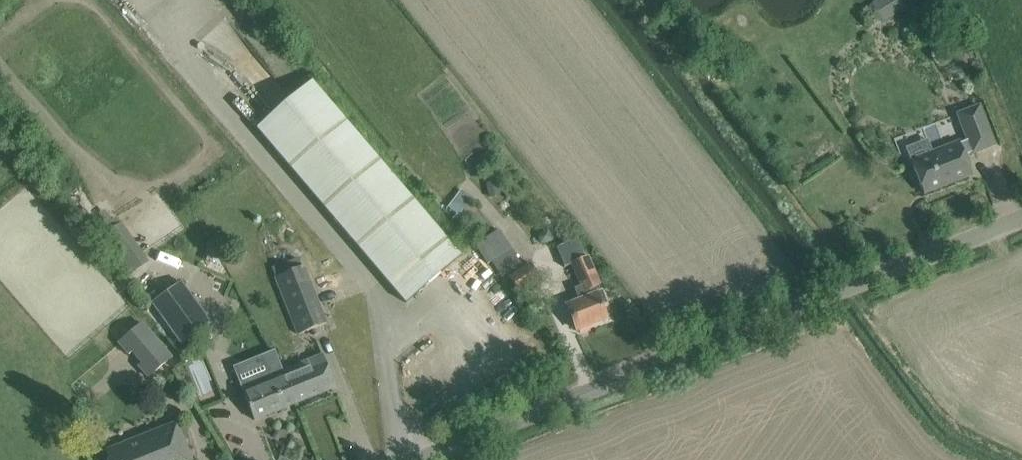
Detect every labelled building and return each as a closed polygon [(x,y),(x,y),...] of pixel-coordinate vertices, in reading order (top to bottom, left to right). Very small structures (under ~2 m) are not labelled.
[(873,4),(884,21),(905,8),(900,0),(879,0),(873,4)] [(408,164),(393,177),(312,81),(257,128),(406,303),(460,256),(406,192),(422,180),(408,164)] [(972,154),(994,145),(979,106),(957,114),(967,140),(959,143),(959,142),(931,153),(932,157),(912,165),(923,194),(972,176),(964,156),(972,153),(972,154)] [(462,189),(448,208),(461,218),(475,200),(462,189)] [(137,231),(127,234),(123,224),(115,227),(130,271),(149,265),(137,231)] [(508,279),(517,294),(539,280),(529,263),(522,267),(497,231),(478,243),(504,282),(508,279)] [(577,241),(559,249),(567,269),(574,266),(582,285),(574,288),(579,300),(567,305),(569,312),(577,330),(606,319),(601,306),(606,304),(600,288),(588,258),(584,259),(577,241)] [(326,324),(303,266),(275,277),(298,335),(326,324)] [(181,283),(152,304),(181,345),(210,324),(181,283)] [(146,380),(173,356),(143,320),(115,343),(126,357),(130,354),(139,365),(135,367),(146,380)] [(269,376),(240,388),(246,402),(254,420),(295,404),(282,371),(274,351),(261,356),(269,376)] [(335,387),(328,369),(322,355),(282,371),(295,404),(335,387)] [(206,358),(190,364),(201,397),(218,391),(206,358)] [(177,423),(106,452),(109,459),(174,459),(170,451),(185,445),(177,423)]
